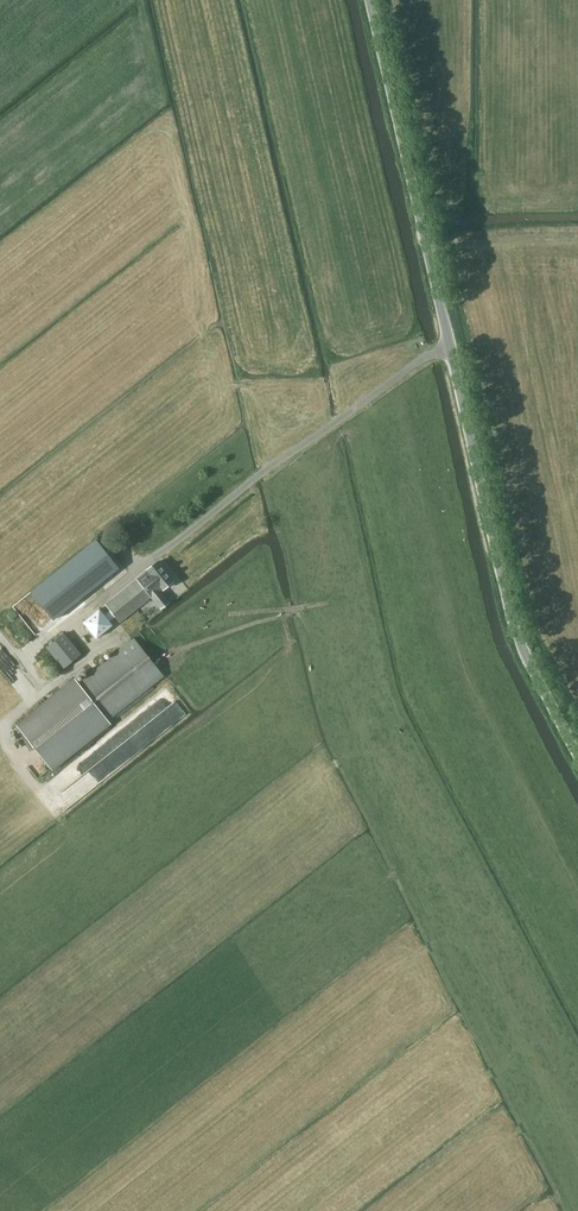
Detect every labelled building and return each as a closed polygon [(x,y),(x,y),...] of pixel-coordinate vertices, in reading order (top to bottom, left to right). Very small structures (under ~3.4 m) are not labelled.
[(118,567),(97,540),(96,539),(31,591),(53,620),(118,567)] [(157,561),(147,569),(148,570),(106,604),(120,621),(151,596),(160,608),(169,601),(160,591),(173,581),(157,561)] [(99,608),(83,622),(97,638),(113,625),(99,608)] [(64,667),(81,653),(64,633),(47,647),(64,667)] [(134,639),(78,683),(76,681),(19,726),(52,768),(109,723),(107,720),(163,676),(155,666),(134,639)] [(173,694),(163,699),(169,710),(150,721),(157,733),(186,716),(173,694)]
